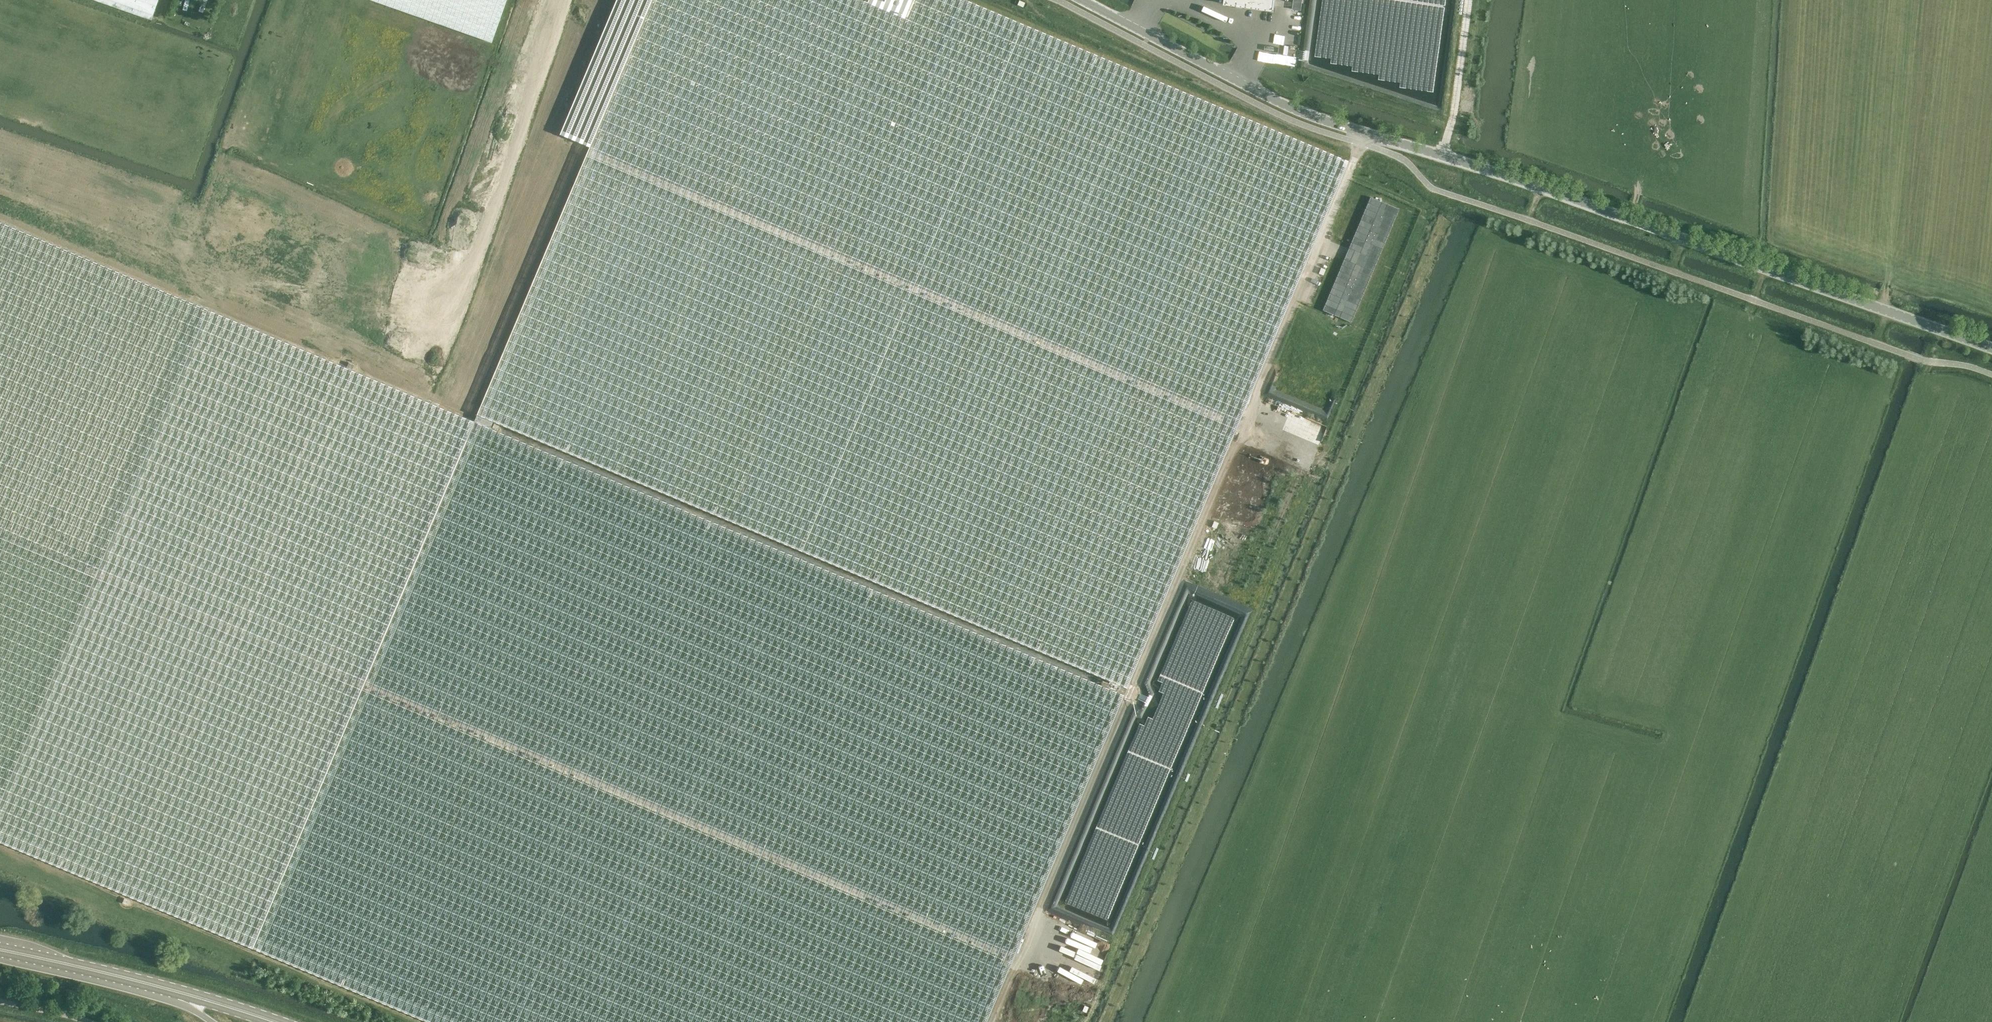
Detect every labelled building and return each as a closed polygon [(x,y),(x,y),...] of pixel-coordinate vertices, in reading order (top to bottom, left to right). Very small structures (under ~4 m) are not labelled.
[(0,802),(0,841),(252,948),(429,1021),(986,1021),(1348,159),(1213,103),(969,0),(869,0),(868,1),(865,0),(616,0),(560,134),(589,147),(474,421),(207,309),(1,801),(0,802)] [(150,20),(157,0),(93,0),(150,20)] [(492,43),(507,0),(371,0),(492,43)] [(1223,4),(1236,6),(1236,4),(1243,5),(1243,7),(1274,11),(1275,0),(1224,0),(1223,4)] [(1369,198),(1321,311),(1350,323),(1398,210),(1369,198)] [(207,309),(0,222),(0,802),(207,309)] [(1307,408),(1273,391),(1276,385),(1267,380),(1260,394),(1303,414),(1307,408)]
